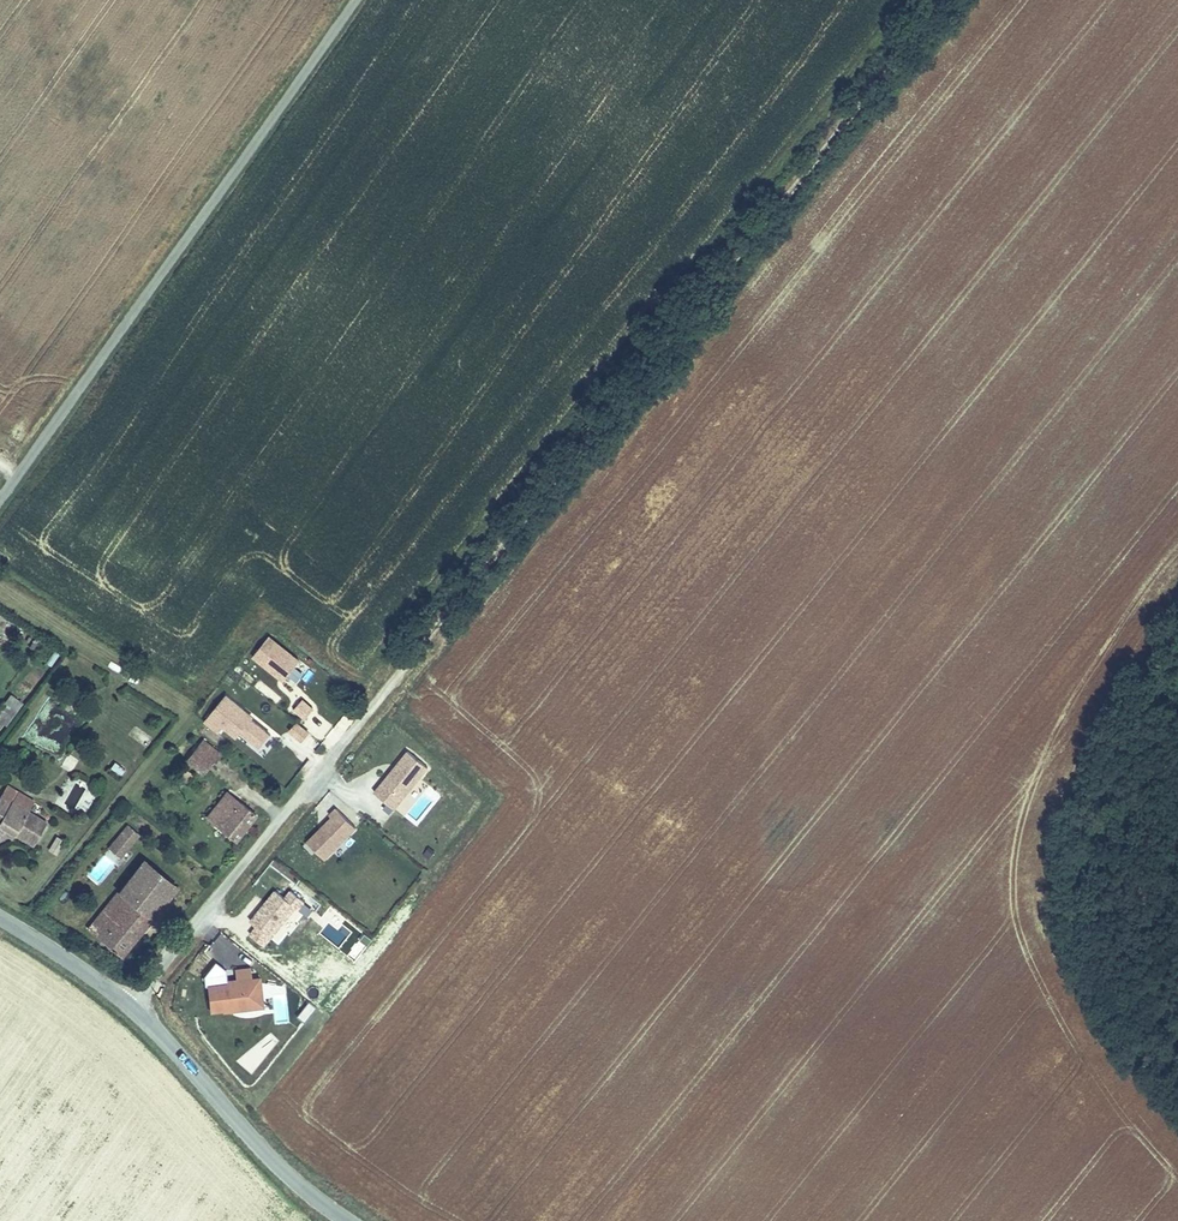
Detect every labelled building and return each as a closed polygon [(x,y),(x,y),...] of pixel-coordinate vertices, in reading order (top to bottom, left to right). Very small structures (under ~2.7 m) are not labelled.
[(282,684),(300,662),(268,636),(250,658),(282,684)] [(202,721),(217,735),(222,729),(235,741),(240,736),(257,751),(271,734),(226,694),(202,721)] [(3,705),(14,714),(22,704),(11,695),(3,705)] [(290,712),(303,722),(313,709),(301,699),(290,712)] [(301,744),(309,733),(295,722),(287,732),(301,744)] [(134,726),(128,736),(147,747),(153,737),(134,726)] [(193,751),(211,764),(215,758),(198,745),(193,751)] [(211,764),(193,751),(186,761),(203,776),(211,764)] [(393,810),(426,769),(405,752),(373,794),(393,810)] [(67,753),(60,767),(70,773),(78,759),(67,753)] [(120,776),(124,769),(113,763),(109,770),(120,776)] [(227,794),(211,814),(223,824),(219,828),(236,842),(257,816),(241,803),(240,805),(227,794)] [(0,803),(0,835),(14,843),(31,853),(45,829),(0,803)] [(348,808),(344,814),(357,823),(361,818),(348,808)] [(324,859),(354,828),(335,810),(328,817),(330,819),(307,843),(324,859)] [(128,828),(109,851),(119,859),(138,836),(128,828)] [(0,835),(0,840),(12,847),(14,843),(0,835)] [(54,856),(64,843),(56,836),(46,849),(54,856)] [(118,894),(150,919),(175,890),(142,864),(118,894)] [(266,948),(302,900),(289,890),(284,897),(273,889),(242,930),(266,948)] [(150,919),(118,894),(87,932),(119,957),(150,919)] [(253,1009),(251,997),(260,996),(258,980),(251,981),(250,971),(234,972),(235,983),(226,984),(225,971),(214,963),(203,978),(204,988),(208,987),(211,1012),(224,1011),(224,1012),(253,1009)] [(261,1008),(260,996),(251,997),(253,1009),(261,1008)] [(275,999),(275,1023),(286,1022),(286,999),(275,999)] [(308,1002),(298,1017),(306,1023),(316,1007),(308,1002)] [(266,1053),(279,1042),(269,1032),(238,1059),(254,1078),(274,1061),(266,1053)]
